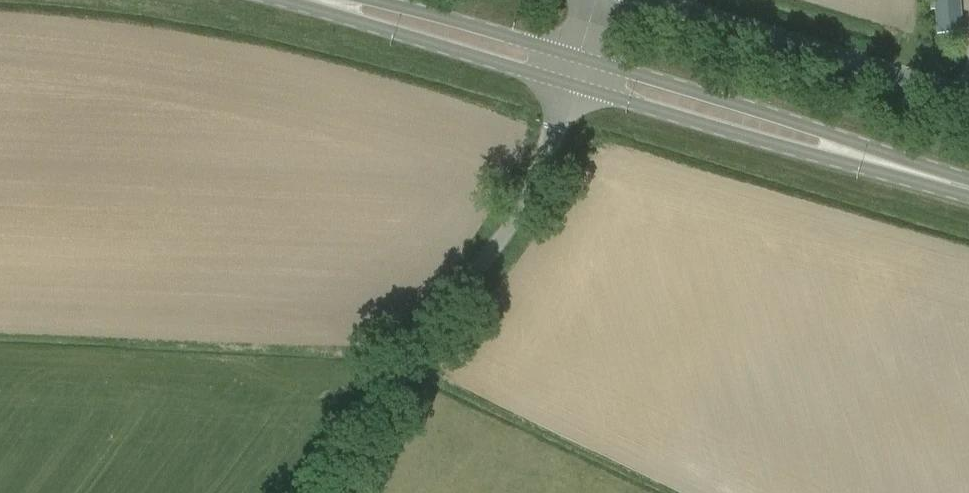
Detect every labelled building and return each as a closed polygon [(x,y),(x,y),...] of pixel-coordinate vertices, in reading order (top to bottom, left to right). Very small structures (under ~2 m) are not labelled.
[(963,33),(960,0),(934,0),(937,35),(963,33)]
